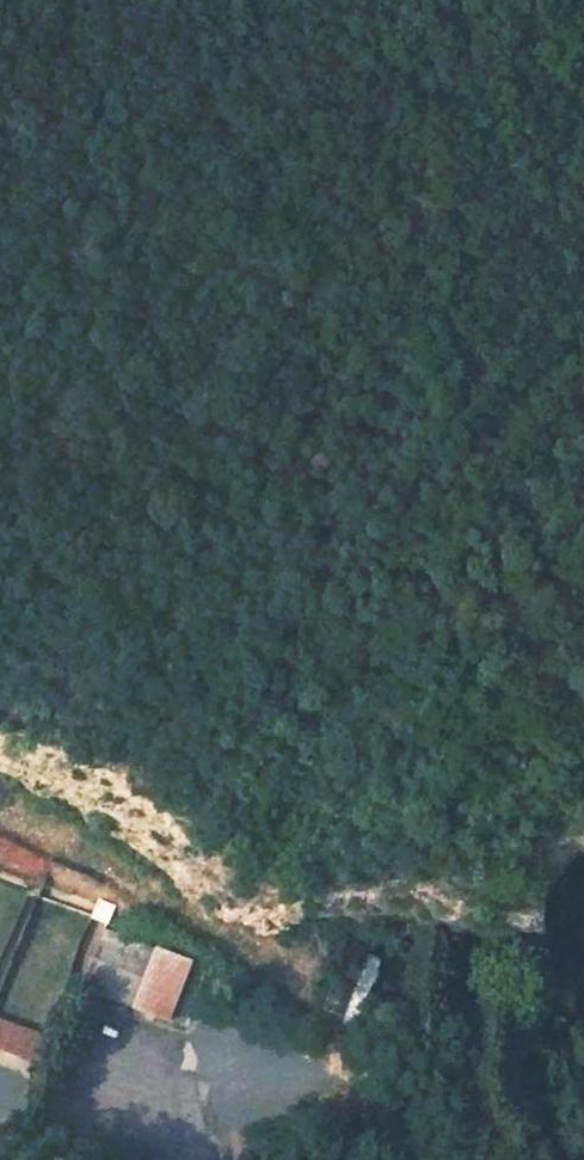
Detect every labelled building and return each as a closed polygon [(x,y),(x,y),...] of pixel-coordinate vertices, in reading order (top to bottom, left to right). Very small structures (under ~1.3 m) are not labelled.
[(224,973),(188,958),(164,1017),(201,1031),(224,973)] [(0,1012),(0,1062),(4,1064),(20,1020),(0,1012)]
